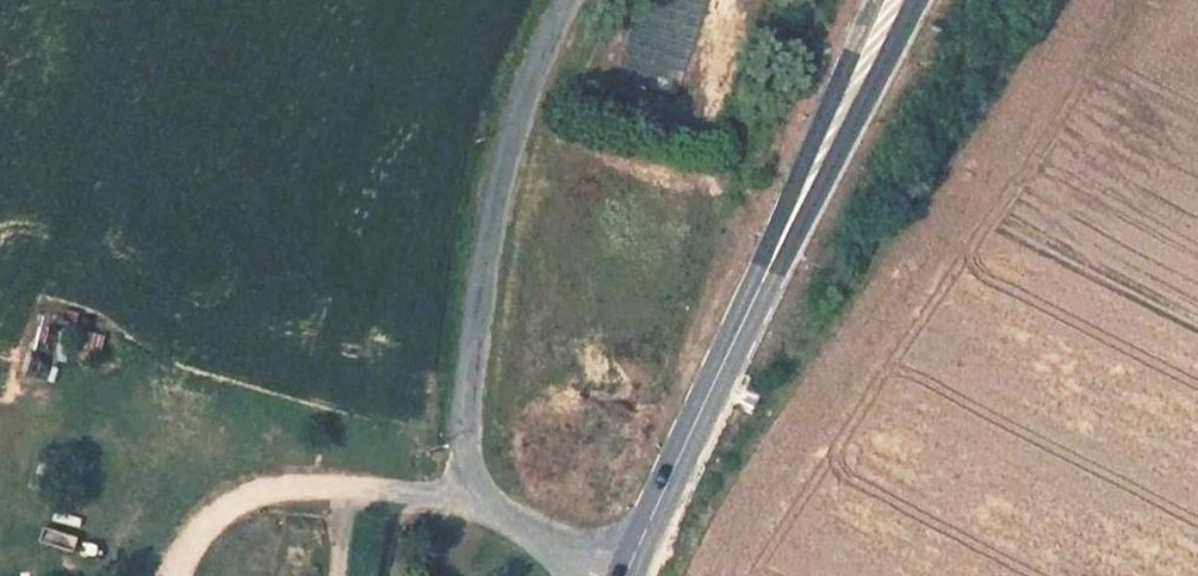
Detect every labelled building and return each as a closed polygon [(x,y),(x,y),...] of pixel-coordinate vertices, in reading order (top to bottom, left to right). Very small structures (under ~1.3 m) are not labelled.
[(626,76),(677,91),(703,0),(648,0),(626,76)] [(81,331),(79,356),(102,357),(103,333),(81,331)]
